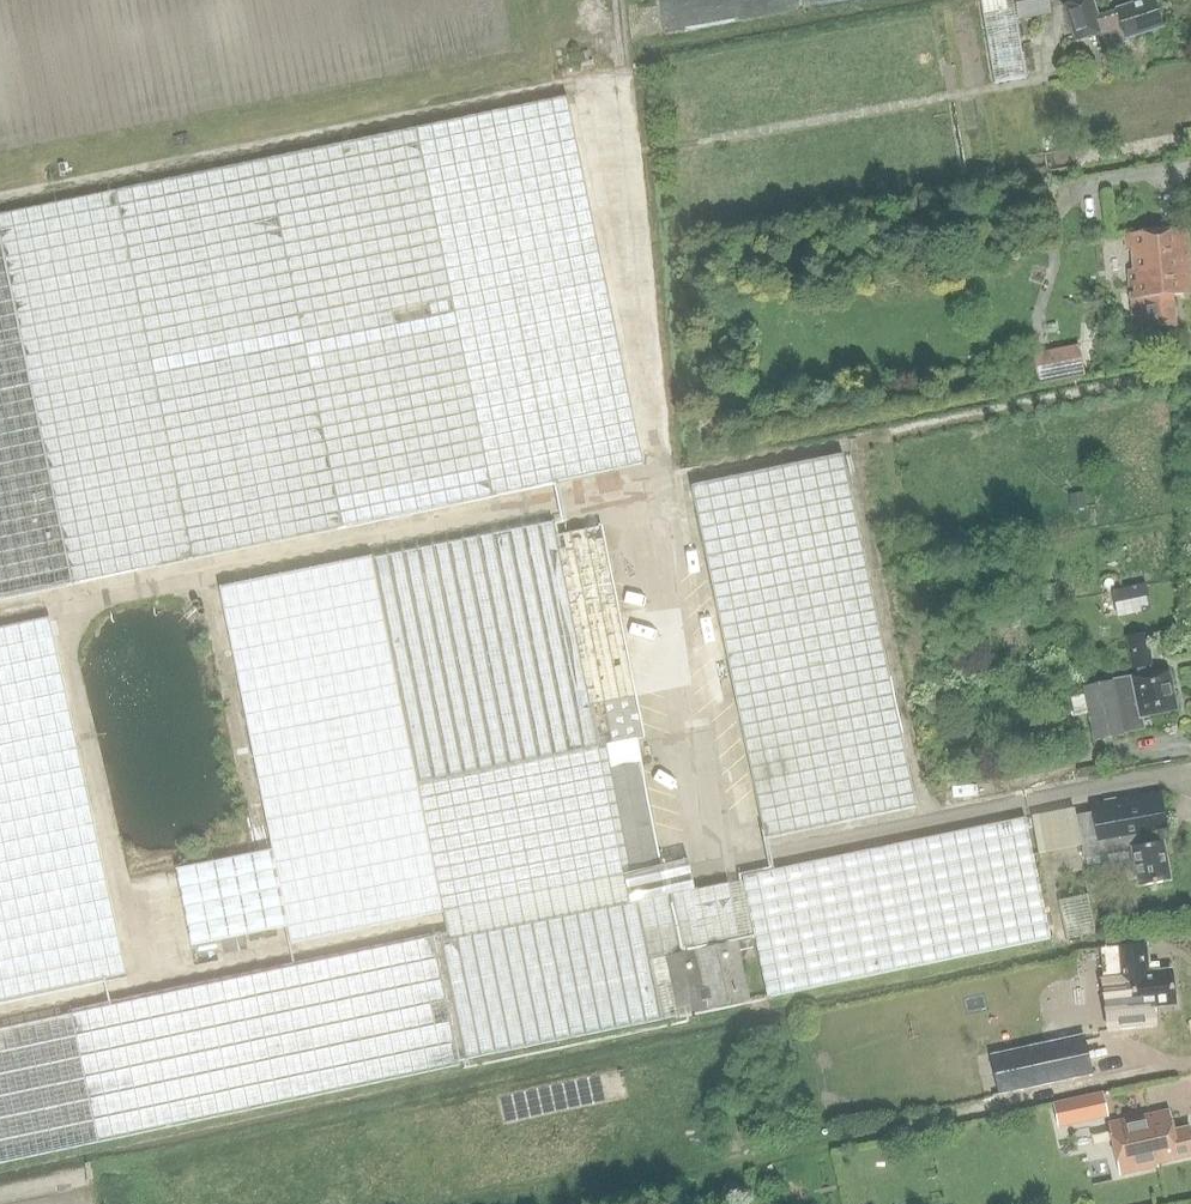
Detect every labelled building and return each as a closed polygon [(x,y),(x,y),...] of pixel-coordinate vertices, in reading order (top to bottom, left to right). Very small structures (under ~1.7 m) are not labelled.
[(994,83),(1026,78),(1016,20),(1051,15),(1048,0),(980,0),(994,83)] [(1063,7),(1076,43),(1101,34),(1107,50),(1128,42),(1127,39),(1162,26),(1153,0),(1147,0),(1098,17),(1091,0),(1082,0),(1063,7)] [(643,464),(567,97),(0,216),(0,599),(643,464)] [(1052,186),(1041,188),(1044,200),(1054,198),(1052,186)] [(1132,307),(1134,328),(1175,325),(1173,296),(1190,294),(1190,282),(1187,229),(1127,234),(1132,307)] [(1079,345),(1033,354),(1039,384),(1085,375),(1079,345)] [(766,839),(916,808),(842,455),(692,487),(766,839)] [(1069,495),(1072,511),(1086,508),(1083,492),(1069,495)] [(751,937),(696,951),(684,891),(695,889),(689,860),(663,865),(638,739),(645,738),(602,526),(556,535),(554,521),(221,589),(273,848),(175,870),(192,947),(288,926),(292,943),(443,910),(448,936),(443,937),(441,933),(0,1028),(0,1162),(662,1020),(654,976),(668,972),(679,1017),(751,1000),(743,960),(756,957),(751,937)] [(1145,583),(1111,591),(1117,616),(1151,609),(1145,583)] [(127,976),(49,617),(0,628),(0,1004),(127,976)] [(1151,665),(1145,634),(1126,637),(1131,668),(1151,665)] [(1141,717),(1177,709),(1168,669),(1112,681),(1082,687),(1094,741),(1123,735),(1123,733),(1143,728),(1141,717)] [(1077,816),(1082,843),(1085,858),(1132,849),(1139,887),(1168,882),(1161,843),(1156,844),(1154,830),(1166,828),(1160,793),(1090,806),(1091,813),(1077,816)] [(768,997),(1051,938),(1026,818),(743,877),(768,997)] [(742,879),(695,889),(684,891),(696,951),(751,937),(754,936),(742,879)] [(1152,1008),(1174,1006),(1170,971),(1159,972),(1158,963),(1147,964),(1145,945),(1099,949),(1108,1032),(1154,1027),(1152,1008)] [(1064,1078),(1057,1046),(1010,1057),(1017,1089),(1064,1078)] [(1074,1123),(1107,1116),(1101,1091),(1069,1098),(1074,1123)] [(1121,1175),(1131,1172),(1131,1173),(1156,1168),(1155,1165),(1190,1157),(1190,1137),(1189,1126),(1171,1130),(1170,1123),(1168,1111),(1110,1124),(1121,1175)]
